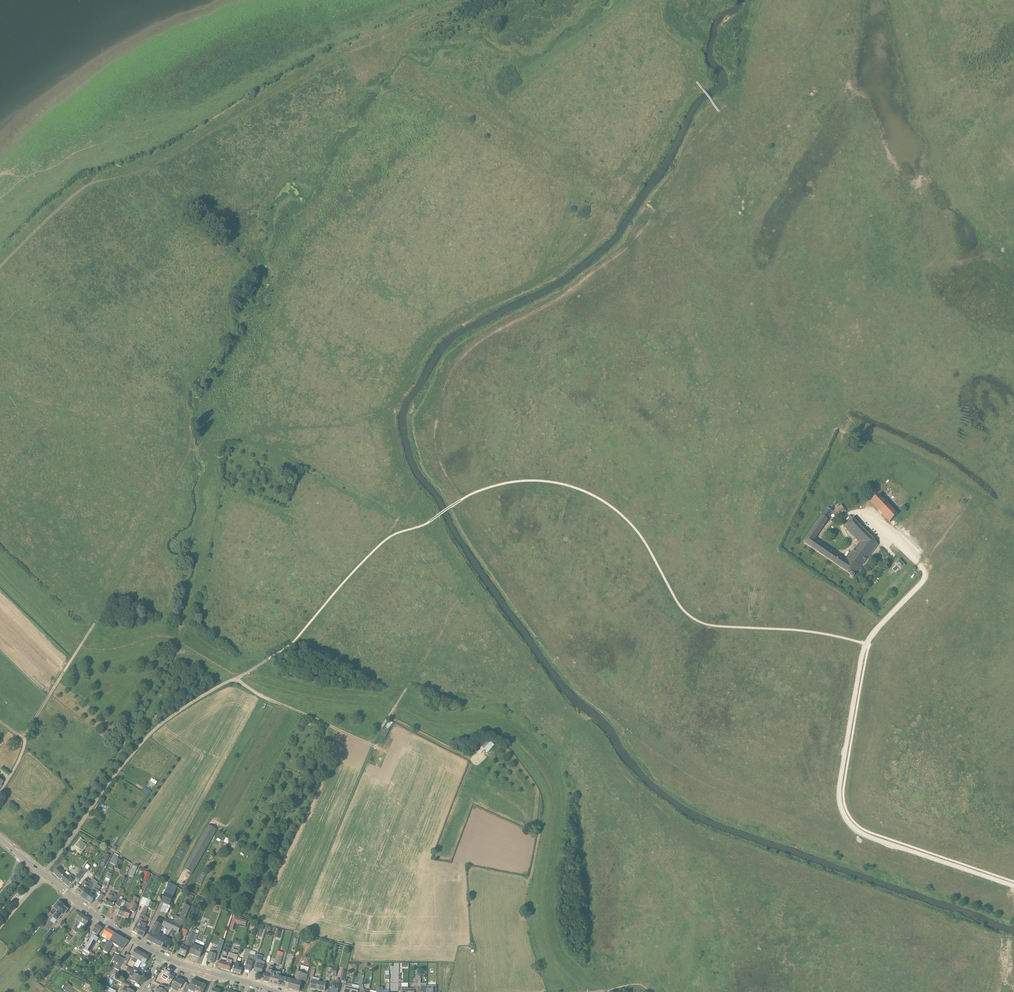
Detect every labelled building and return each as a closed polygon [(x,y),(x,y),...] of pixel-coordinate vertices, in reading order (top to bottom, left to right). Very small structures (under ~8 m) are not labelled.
[(890,522),(898,515),(879,494),(871,502),(890,522)] [(854,575),(878,545),(853,519),(845,527),(860,543),(847,559),(844,561),(814,540),(832,513),(833,515),(836,513),(837,514),(844,509),(841,506),(832,512),(827,509),(804,543),(851,574),(850,575),(850,576),(850,577),(851,577),(851,578),(852,578),(853,578),(854,577),(854,576),(854,575)] [(901,570),(905,566),(899,559),(895,564),(901,570)] [(380,733),(386,736),(390,729),(388,729),(384,726),(380,733)] [(486,744),(483,747),(489,752),(495,745),(490,740),(486,744)] [(199,772),(203,774),(207,766),(203,764),(199,772)] [(157,782),(154,780),(152,779),(149,784),(154,787),(157,782)] [(145,786),(142,791),(149,795),(151,790),(145,786)] [(186,872),(191,875),(206,847),(202,845),(199,852),(198,851),(186,872)] [(101,863),(105,865),(109,856),(106,854),(101,863)] [(142,863),(148,866),(151,860),(146,857),(142,863)] [(114,869),(119,870),(122,861),(117,860),(116,865),(114,869)] [(58,867),(53,873),(68,887),(73,881),(58,867)] [(75,877),(79,881),(87,870),(84,867),(82,870),(79,874),(78,873),(75,877)] [(144,871),(142,879),(148,881),(151,873),(144,871)] [(196,883),(201,885),(206,874),(202,872),(196,883)] [(75,892),(80,896),(89,884),(88,884),(84,880),(75,892)] [(85,900),(90,893),(88,891),(93,885),(90,883),(89,884),(80,896),(85,900)] [(170,905),(169,905),(177,887),(174,885),(172,884),(169,883),(160,902),(164,904),(160,911),(166,913),(167,913),(170,905)] [(94,888),(90,893),(85,900),(91,904),(96,897),(94,896),(98,891),(101,887),(97,884),(94,888)] [(96,900),(99,902),(104,896),(104,895),(104,894),(103,893),(102,894),(101,894),(96,900)] [(114,904),(117,905),(120,896),(114,894),(112,901),(106,899),(104,904),(113,907),(114,904)] [(122,917),(126,909),(123,908),(125,902),(119,899),(120,897),(120,896),(117,905),(116,906),(120,907),(117,915),(122,917)] [(147,908),(150,902),(151,901),(142,897),(139,903),(139,905),(144,907),(147,908)] [(57,921),(62,915),(63,916),(67,910),(63,907),(64,906),(63,905),(60,902),(59,903),(57,902),(53,908),(54,908),(50,913),(54,916),(52,918),(57,921)] [(126,909),(122,917),(128,919),(130,912),(134,913),(137,905),(136,904),(131,903),(128,910),(126,909)] [(172,922),(174,924),(171,930),(175,932),(174,936),(177,937),(181,926),(184,922),(190,907),(185,905),(179,917),(175,916),(172,922)] [(147,908),(144,907),(139,918),(132,932),(137,934),(144,920),(142,919),(144,915),(147,908)] [(77,928),(80,923),(84,917),(79,913),(75,919),(77,921),(75,924),(76,925),(75,926),(74,926),(72,929),(74,931),(77,928)] [(144,920),(137,934),(143,938),(147,930),(144,928),(146,925),(147,921),(145,921),(145,920),(145,919),(146,916),(145,915),(142,919),(144,920)] [(84,917),(80,923),(85,926),(89,920),(84,917)] [(231,929),(236,931),(238,923),(246,925),(247,922),(234,918),(231,929)] [(161,947),(165,938),(171,930),(174,924),(172,922),(165,919),(162,925),(162,926),(167,929),(165,932),(166,932),(164,936),(158,934),(153,943),(161,947)] [(32,931),(35,933),(42,925),(38,922),(32,931)] [(162,926),(162,925),(156,922),(155,922),(151,931),(147,940),(153,943),(158,934),(162,926)] [(96,925),(91,932),(94,934),(93,935),(93,934),(88,942),(84,950),(90,953),(92,949),(96,943),(98,938),(96,937),(102,929),(96,925)] [(106,939),(109,941),(114,933),(106,929),(102,936),(106,939)] [(186,956),(191,943),(196,930),(192,929),(191,932),(190,931),(185,943),(184,942),(179,954),(186,956)] [(43,939),(47,942),(54,933),(50,930),(43,939)] [(195,955),(199,944),(195,942),(198,934),(199,931),(196,930),(191,943),(194,944),(193,944),(190,953),(195,955)] [(108,942),(106,947),(103,952),(98,961),(99,962),(100,962),(106,953),(107,954),(112,945),(113,944),(118,947),(115,952),(119,955),(129,942),(114,933),(109,941),(108,942)] [(165,938),(161,947),(167,950),(171,943),(171,941),(165,938)] [(203,951),(205,946),(204,946),(199,944),(195,955),(200,958),(203,951)] [(142,953),(135,949),(131,956),(133,958),(132,961),(136,963),(138,960),(142,953)] [(214,952),(210,950),(208,957),(209,957),(208,961),(214,963),(217,954),(213,953),(214,952)] [(142,953),(138,960),(144,964),(148,957),(142,953)] [(228,959),(225,969),(230,971),(232,961),(236,962),(236,961),(238,956),(229,953),(228,959)] [(119,970),(120,968),(122,964),(125,959),(115,954),(113,960),(109,966),(119,970)] [(250,954),(247,961),(245,969),(251,971),(253,962),(253,960),(256,961),(258,955),(255,954),(255,955),(250,954)] [(274,963),(280,965),(283,957),(277,955),(274,963)] [(228,959),(222,957),(219,968),(225,969),(228,959)] [(236,961),(236,962),(234,968),(233,972),(241,974),(243,966),(242,966),(243,965),(240,964),(241,962),(236,961)] [(261,965),(257,964),(255,972),(259,973),(259,972),(262,973),(264,966),(265,963),(262,962),(261,965)] [(126,966),(122,964),(120,968),(130,972),(129,975),(132,977),(133,977),(131,981),(138,984),(141,977),(134,974),(132,973),(134,970),(132,969),(126,966)] [(287,978),(285,988),(299,991),(303,980),(306,981),(308,974),(310,967),(300,964),(298,971),(297,971),(295,980),(287,978)] [(269,983),(272,974),(271,974),(273,967),(270,966),(269,969),(268,969),(268,973),(266,972),(264,982),(269,983)] [(319,982),(318,990),(325,991),(326,984),(327,980),(330,981),(331,973),(333,967),(329,966),(328,968),(325,980),(324,979),(323,983),(319,982)] [(163,974),(164,974),(162,977),(167,980),(169,977),(173,980),(175,976),(171,973),(173,971),(167,967),(163,974)] [(269,983),(277,986),(280,976),(272,974),(269,983)] [(277,986),(285,988),(287,978),(280,976),(277,986)] [(310,988),(318,990),(319,982),(320,979),(313,977),(313,980),(312,980),(310,988)] [(172,986),(173,987),(172,989),(174,989),(172,991),(182,991),(183,990),(187,983),(180,979),(179,980),(176,978),(172,986)] [(332,984),(330,991),(338,991),(340,980),(337,979),(335,985),(332,984)] [(195,991),(199,983),(192,980),(188,989),(195,991)] [(351,990),(345,988),(346,982),(345,981),(345,980),(344,980),(344,981),(341,991),(351,991),(351,990)] [(122,981),(121,984),(125,986),(124,988),(123,988),(122,991),(134,991),(127,989),(130,984),(122,981)] [(66,991),(67,991),(72,986),(67,982),(62,989),(66,991)] [(418,982),(415,982),(415,988),(408,988),(408,991),(418,991),(418,982)] [(427,986),(421,986),(420,985),(420,983),(418,982),(418,991),(427,991),(427,986)] [(195,991),(203,991),(206,985),(199,983),(195,991)] [(362,987),(363,984),(360,983),(358,989),(352,987),(351,990),(351,991),(361,991),(362,987)] [(408,988),(408,987),(402,987),(402,983),(398,983),(398,991),(408,991),(408,988)]
